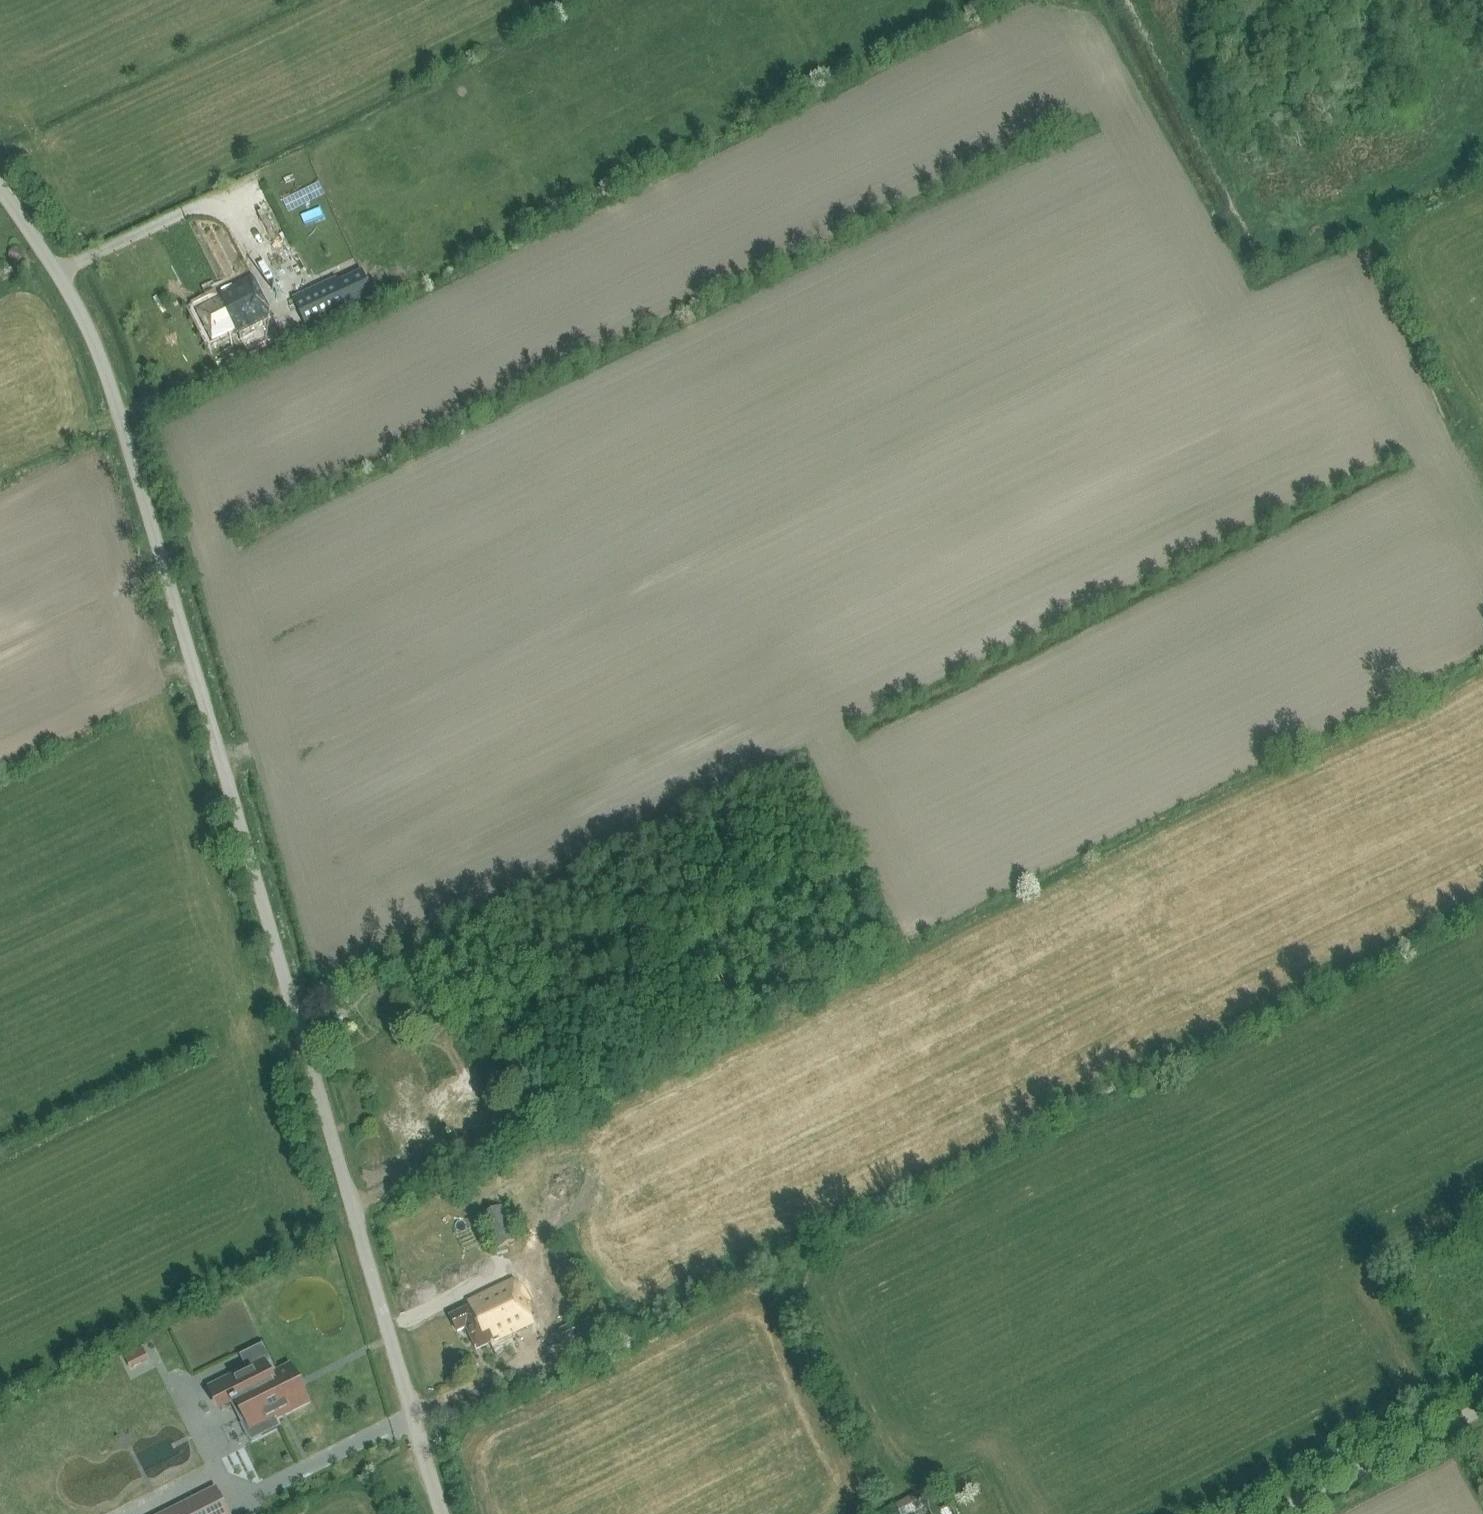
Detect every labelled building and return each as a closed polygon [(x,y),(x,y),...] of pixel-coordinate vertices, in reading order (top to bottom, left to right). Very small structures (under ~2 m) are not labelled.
[(284,337),(272,315),(273,315),(252,276),(218,294),(220,298),(209,304),(196,310),(212,341),(236,329),(238,333),(250,355),(284,337)] [(336,278),(295,297),(309,328),(350,309),(353,314),(375,303),(368,288),(346,298),(336,278)] [(217,290),(213,281),(201,286),(205,295),(217,290)] [(481,1214),(496,1248),(516,1238),(501,1205),(481,1214)] [(466,1329),(477,1351),(532,1322),(511,1281),(468,1304),(470,1307),(450,1317),(458,1333),(466,1329)] [(145,1344),(123,1353),(133,1376),(155,1367),(145,1344)] [(298,1377),(297,1378),(290,1365),(271,1375),(264,1361),(210,1387),(220,1408),(231,1403),(232,1405),(239,1401),(248,1419),(241,1423),(250,1441),(280,1426),(276,1417),(308,1401),(302,1388),(303,1388),(298,1377)] [(216,1488),(165,1513),(229,1513),(216,1488)] [(900,1513),(927,1513),(917,1493),(896,1504),(900,1513)]
